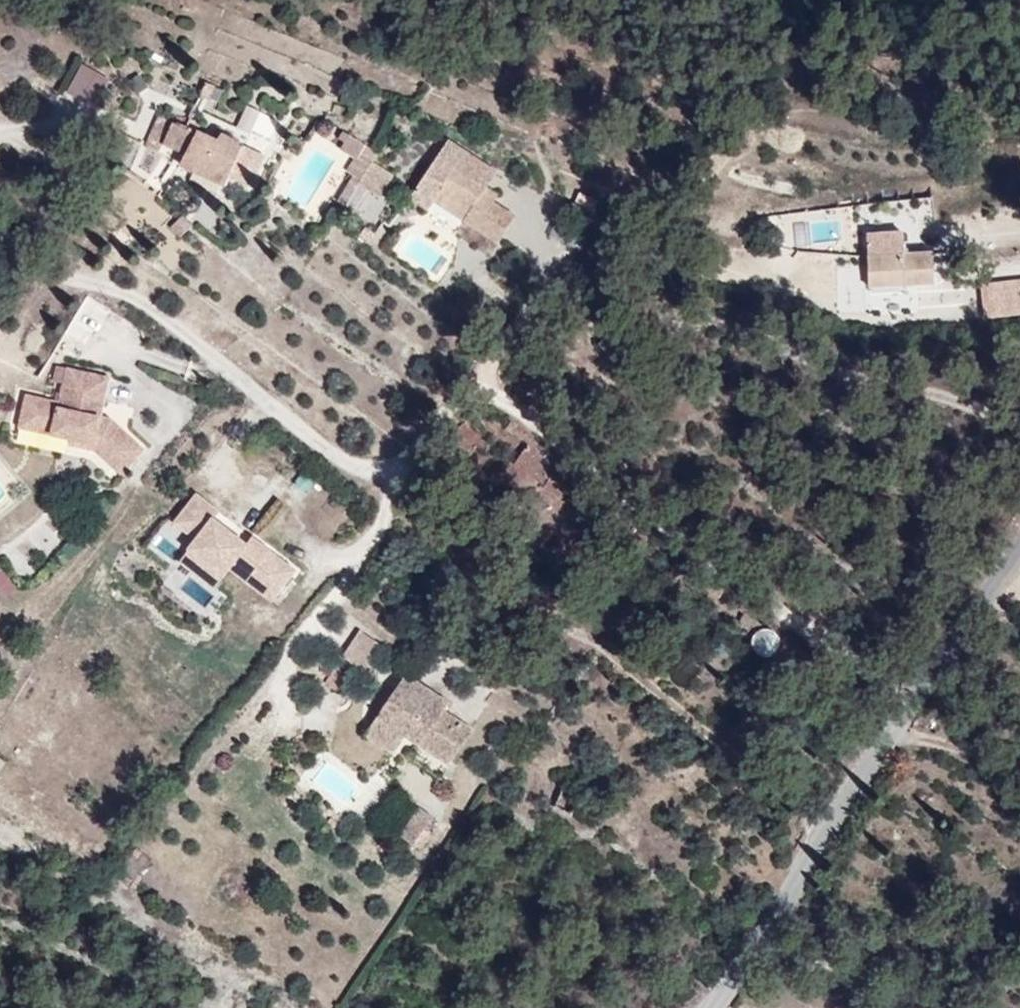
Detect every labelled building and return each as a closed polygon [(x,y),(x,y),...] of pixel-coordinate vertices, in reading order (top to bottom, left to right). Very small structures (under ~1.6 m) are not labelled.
[(74,75),(89,45),(61,30),(46,60),(74,75)] [(87,103),(101,71),(81,63),(67,95),(87,103)] [(141,112),(155,90),(144,80),(123,109),(137,118),(141,112)] [(165,133),(190,91),(184,88),(177,100),(156,87),(155,90),(141,112),(162,125),(159,129),(165,133)] [(242,121),(190,91),(165,133),(186,145),(191,136),(222,153),(242,121)] [(331,121),(339,110),(324,101),(318,112),(331,121)] [(394,163),(480,218),(499,188),(477,174),(482,167),(467,157),(478,140),(429,109),(394,163)] [(340,136),(351,118),(339,110),(331,121),(326,128),(340,136)] [(352,134),(359,123),(351,118),(340,136),(348,141),(352,134)] [(231,159),(251,126),(242,121),(222,153),(231,159)] [(359,170),(373,147),(352,134),(348,141),(338,157),(359,170)] [(335,204),(376,222),(387,196),(346,179),(335,204)] [(168,205),(179,192),(170,184),(158,197),(168,205)] [(892,204),(852,206),(855,262),(926,259),(925,227),(894,229),(892,204)] [(77,383),(85,344),(45,335),(37,369),(4,362),(0,378),(0,394),(65,408),(98,439),(120,416),(88,387),(77,383)] [(466,412),(450,400),(447,405),(462,417),(466,412)] [(516,418),(493,400),(490,405),(513,423),(516,418)] [(561,449),(516,418),(513,423),(494,449),(501,454),(511,460),(504,470),(533,490),(550,465),(561,449)] [(419,457),(431,440),(424,435),(422,438),(421,437),(411,451),(419,457)] [(252,560),(281,530),(233,497),(229,503),(196,480),(203,470),(177,452),(155,484),(177,499),(161,521),(198,546),(209,530),(252,560)] [(460,469),(452,463),(449,467),(457,473),(460,469)] [(580,494),(570,487),(574,481),(550,465),(533,490),(542,497),(556,507),(553,513),(569,525),(584,502),(578,498),(580,494)] [(289,491),(304,498),(313,480),(298,473),(289,491)] [(604,500),(610,490),(608,489),(610,486),(602,480),(594,494),(604,500)] [(597,510),(604,500),(594,494),(587,504),(597,510)] [(660,557),(644,546),(640,551),(656,562),(660,557)] [(702,570),(710,560),(698,551),(696,554),(690,561),(702,570)] [(8,596),(17,584),(0,572),(0,591),(8,596)] [(778,644),(779,636),(775,628),(772,626),(764,624),(760,626),(754,631),(752,640),(754,644),(760,650),(768,651),(772,650),(778,644)] [(358,629),(341,656),(364,671),(381,644),(358,629)] [(427,663),(388,637),(348,698),(377,717),(387,702),(430,730),(454,694),(421,672),(427,663)] [(399,833),(417,847),(436,822),(418,808),(399,833)] [(202,999),(196,1007),(216,1007),(202,999)]
